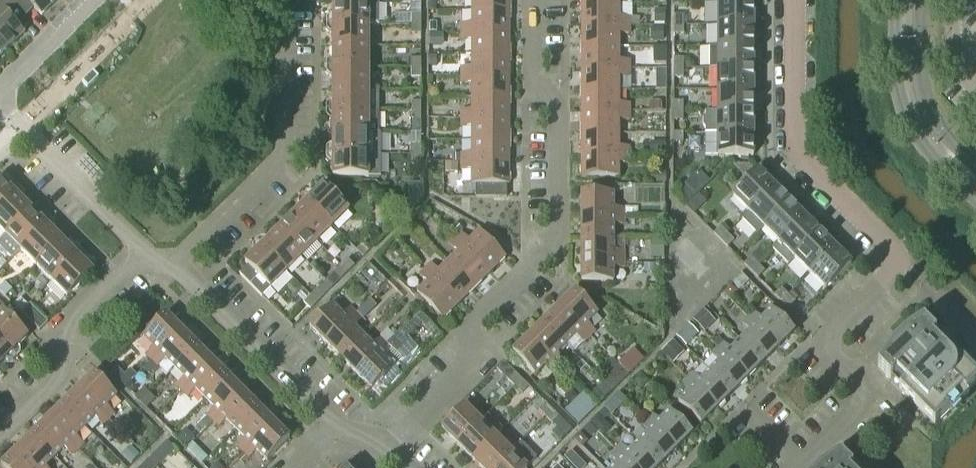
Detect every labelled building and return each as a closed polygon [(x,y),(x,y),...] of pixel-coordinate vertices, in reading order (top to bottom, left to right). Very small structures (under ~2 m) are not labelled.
[(25,16),(9,0),(0,0),(0,42),(8,50),(25,33),(16,25),(25,16)] [(25,16),(33,8),(42,16),(58,0),(9,0),(25,16)] [(428,10),(437,10),(437,1),(428,0),(428,10)] [(509,0),(472,0),(472,11),(509,11),(509,0)] [(326,19),(326,25),(369,25),(379,25),(379,3),(333,3),(333,16),(330,16),(326,19)] [(619,17),(619,4),(582,4),(582,26),(630,26),(630,17),(619,17)] [(754,25),(754,4),(718,4),(718,25),(754,25)] [(654,10),(655,23),(665,22),(665,10),(654,10)] [(509,33),(509,11),(472,11),(472,24),(461,24),(461,33),(509,33)] [(412,24),(421,24),(421,15),(412,15),(412,24)] [(674,25),(683,25),(683,15),(674,15),(674,25)] [(429,22),(429,34),(440,34),(440,22),(429,22)] [(421,24),(412,24),(412,34),(421,34),(421,24)] [(369,47),(369,25),(326,25),(326,30),(330,34),(333,34),(333,47),(369,47)] [(683,34),(683,25),(674,25),(674,34),(683,34)] [(754,47),(754,25),(718,25),(718,47),(754,47)] [(630,34),(630,26),(582,26),(582,47),(619,47),(619,34),(630,34)] [(664,41),(663,28),(651,28),(651,42),(664,41)] [(509,54),(509,33),(461,33),(461,41),(472,41),(472,54),(509,54)] [(369,68),(369,47),(333,47),(333,59),(330,59),(326,63),(326,68),(369,68)] [(619,60),(619,47),(582,47),(582,69),(630,69),(630,60),(619,60)] [(754,47),(718,47),(710,47),(710,68),(718,68),(754,69),(754,47)] [(509,76),(509,54),(472,54),(472,67),(461,67),(461,76),(509,76)] [(667,55),(654,55),(654,68),(667,68),(667,55)] [(674,68),(683,68),(683,58),(674,58),(674,68)] [(411,69),(421,69),(421,59),(411,59),(411,69)] [(369,90),(369,68),(326,68),(326,74),(330,77),(333,77),(333,90),(369,90)] [(683,78),(683,68),(674,68),(674,78),(683,78)] [(753,90),(754,69),(718,68),(717,90),(753,90)] [(421,78),(421,69),(411,69),(411,78),(421,78)] [(630,77),(630,69),(582,69),(582,90),(619,90),(619,77),(630,77)] [(509,98),(509,76),(461,76),(461,84),(472,84),(472,98),(509,98)] [(656,90),(666,90),(666,80),(656,80),(656,90)] [(326,106),(326,111),(379,111),(379,90),(369,90),(333,90),(333,102),(330,102),(326,106)] [(619,104),(619,90),(582,90),(581,112),(630,112),(630,104),(619,104)] [(753,112),(753,90),(717,90),(717,112),(753,112)] [(509,119),(509,98),(472,98),(472,111),(461,111),(461,119),(509,119)] [(662,101),(651,101),(651,110),(662,110),(662,101)] [(411,102),(411,112),(421,112),(421,102),(411,102)] [(674,111),(683,111),(683,102),(674,102),(674,111)] [(333,120),(333,133),(379,133),(380,111),(379,111),(326,111),(326,117),(330,120),(333,120)] [(683,121),(683,111),(674,111),(674,121),(683,121)] [(705,128),(705,133),(753,133),(753,112),(717,112),(705,111),(705,117),(703,119),(703,126),(705,128)] [(411,112),(411,121),(421,121),(421,112),(411,112)] [(630,120),(630,112),(581,112),(581,134),(619,134),(619,120),(630,120)] [(509,141),(509,119),(461,119),(461,128),(472,128),(472,141),(509,141)] [(421,133),(421,121),(411,121),(411,133),(421,133)] [(326,149),(326,154),(379,155),(379,133),(333,133),(333,146),(330,146),(326,149)] [(673,133),(673,142),(683,142),(683,133),(673,133)] [(753,156),(753,133),(705,133),(705,156),(717,156),(753,156)] [(619,147),(619,134),(581,134),(581,155),(629,155),(629,147),(619,147)] [(509,162),(509,141),(472,141),(472,154),(461,154),(461,162),(509,162)] [(665,142),(650,142),(650,154),(665,154),(665,142)] [(411,155),(421,155),(421,145),(411,145),(411,155)] [(379,177),(379,155),(326,154),(326,160),(330,163),(333,163),(333,177),(379,177)] [(421,164),(421,155),(411,155),(411,164),(421,164)] [(629,164),(629,155),(581,155),(581,178),(619,178),(619,164),(629,164)] [(461,171),(461,162),(449,162),(449,171),(461,171)] [(509,185),(509,162),(461,162),(461,171),(471,171),(471,185),(476,185),(476,198),(507,198),(507,185),(509,185)] [(748,212),(774,187),(758,171),(732,196),(748,212)] [(657,183),(666,183),(666,172),(657,172),(657,183)] [(21,190),(17,186),(12,186),(10,188),(0,179),(0,211),(21,190)] [(688,202),(696,194),(685,183),(678,191),(688,202)] [(420,184),(408,184),(408,200),(420,200),(420,184)] [(302,197),(332,227),(349,211),(323,185),(313,195),(311,193),(306,193),(302,197)] [(764,228),(789,202),(774,187),(748,212),(741,219),(757,235),(764,228)] [(0,211),(0,230),(6,235),(31,210),(22,201),(24,199),(24,194),(21,190),(0,211)] [(581,216),(624,216),(624,208),(613,208),(613,194),(581,193),(581,216)] [(317,242),(332,227),(302,197),(299,201),(299,205),(301,208),(292,217),(317,242)] [(764,228),(779,243),(804,218),(789,202),(764,228)] [(6,235),(0,241),(0,248),(1,249),(0,251),(5,257),(7,255),(12,260),(21,251),(51,221),(47,217),(42,217),(40,219),(31,210),(6,235)] [(624,225),(624,216),(581,216),(581,238),(613,238),(613,225),(624,225)] [(302,257),(317,242),(292,217),(276,232),(302,257)] [(804,218),(779,243),(772,249),(788,265),(794,258),(820,233),(804,218)] [(36,266),(62,241),(53,232),(55,230),(55,225),(51,221),(21,251),(36,266)] [(457,222),(449,230),(456,236),(463,229),(457,222)] [(714,234),(720,241),(727,234),(720,227),(714,234)] [(456,239),(490,273),(506,257),(480,231),(469,241),(462,233),(456,239)] [(286,273),(302,257),(276,232),(267,241),(265,239),(260,239),(257,242),(286,273)] [(809,274),(835,248),(820,233),(794,258),(809,274)] [(720,241),(727,248),(734,241),(727,234),(720,241)] [(581,238),(581,259),(624,260),(624,251),(613,251),(613,238),(581,238)] [(474,289),(490,273),(456,239),(450,245),(457,253),(448,262),(474,289)] [(665,257),(665,239),(653,239),(653,257),(665,257)] [(51,281),(81,251),(78,247),(73,247),(71,250),(62,241),(36,266),(51,281)] [(270,289),(286,273),(257,242),(253,246),(253,251),(255,253),(245,263),(270,289)] [(363,257),(370,251),(363,244),(356,251),(363,257)] [(835,248),(809,274),(826,290),(851,264),(835,248)] [(81,251),(51,281),(67,297),(93,272),(83,262),(85,260),(85,255),(81,251)] [(751,271),(758,265),(751,258),(744,265),(751,271)] [(341,266),(347,273),(354,266),(347,259),(341,266)] [(624,268),(624,260),(581,259),(581,282),(613,282),(613,268),(624,268)] [(415,261),(407,269),(416,278),(419,275),(424,271),(415,261)] [(459,304),(474,289),(448,262),(439,271),(431,264),(425,270),(459,304)] [(654,264),(644,264),(644,272),(654,272),(654,264)] [(758,278),(764,271),(758,265),(751,271),(758,278)] [(341,266),(325,281),(332,288),(347,273),(341,266)] [(443,320),(459,304),(425,270),(424,271),(419,275),(427,283),(416,293),(443,320)] [(324,296),(332,288),(325,281),(317,290),(324,296)] [(12,290),(5,283),(0,288),(0,292),(5,297),(12,290)] [(729,284),(722,291),(730,299),(734,295),(734,289),(729,284)] [(775,295),(781,302),(788,295),(781,288),(775,295)] [(310,296),(317,303),(324,296),(317,290),(310,296)] [(559,307),(589,337),(595,331),(588,323),(598,313),(575,291),(559,307)] [(788,295),(781,302),(788,309),(795,302),(788,295)] [(310,310),(317,303),(310,296),(303,303),(310,310)] [(21,313),(27,306),(20,299),(14,305),(21,313)] [(27,306),(21,313),(39,331),(48,323),(29,304),(28,306),(27,306)] [(325,344),(356,314),(350,308),(342,315),(332,305),(309,328),(325,344)] [(773,305),(768,310),(769,312),(772,309),(783,320),(786,317),(773,305)] [(544,322),(566,345),(574,352),(589,337),(559,307),(544,322)] [(362,308),(356,314),(362,320),(368,314),(362,308)] [(748,318),(778,348),(794,332),(783,320),(772,309),(769,312),(761,319),(754,312),(748,318)] [(715,322),(703,310),(692,321),(704,333),(715,322)] [(16,358),(20,354),(20,349),(18,347),(28,337),(2,312),(0,314),(0,341),(16,358)] [(385,344),(355,374),(372,391),(395,368),(402,361),(392,350),(425,319),(418,312),(385,344)] [(356,314),(325,344),(341,359),(363,337),(354,327),(362,320),(356,314)] [(152,361),(182,331),(166,315),(143,337),(153,347),(146,355),(152,361)] [(750,331),(740,341),(763,363),(778,348),(748,318),(742,324),(750,331)] [(557,354),(566,345),(544,322),(528,337),(559,367),(569,376),(574,371),(565,362),(557,354)] [(905,397),(934,427),(975,385),(975,377),(923,324),(922,325),(911,332),(901,340),(889,353),(879,368),(877,369),(905,397)] [(688,326),(677,337),(686,346),(698,335),(688,326)] [(174,369),(197,346),(182,331),(152,361),(157,367),(165,359),(174,369)] [(363,337),(341,359),(355,374),(385,344),(380,338),(373,346),(363,337)] [(553,373),(559,367),(528,337),(512,353),(535,376),(545,366),(553,373)] [(718,337),(712,342),(718,348),(723,342),(718,337)] [(685,352),(673,340),(671,342),(661,352),(673,364),(685,352)] [(16,358),(0,341),(0,365),(5,360),(7,362),(12,362),(16,358)] [(717,348),(748,379),(763,363),(740,341),(731,350),(723,342),(718,348),(717,348)] [(182,392),(212,361),(197,346),(174,369),(184,378),(176,386),(182,392)] [(732,394),(748,379),(717,348),(711,354),(719,362),(710,371),(732,394)] [(627,355),(618,364),(629,375),(638,366),(645,360),(634,349),(627,355)] [(603,369),(609,375),(619,385),(629,375),(613,360),(603,369)] [(152,361),(144,369),(150,375),(157,367),(152,361)] [(205,399),(228,377),(212,361),(182,392),(188,398),(196,390),(205,399)] [(110,373),(125,388),(137,376),(130,369),(125,375),(116,367),(110,373)] [(687,379),(717,409),(732,394),(710,371),(700,380),(693,373),(687,379)] [(78,389),(108,420),(114,414),(107,406),(117,396),(94,373),(78,389)] [(514,387),(522,380),(514,373),(507,380),(514,387)] [(648,381),(640,373),(632,381),(637,386),(643,386),(648,381)] [(613,391),(619,385),(609,375),(602,381),(613,391)] [(214,409),(207,416),(197,425),(203,432),(213,422),(243,392),(228,377),(205,399),(214,409)] [(701,425),(717,409),(687,379),(681,385),(688,392),(678,402),(701,425)] [(522,380),(514,387),(522,394),(529,386),(522,380)] [(605,399),(613,391),(602,381),(595,388),(605,399)] [(142,388),(134,397),(140,403),(149,394),(142,388)] [(102,426),(108,420),(78,389),(63,405),(85,427),(95,418),(102,426)] [(243,392),(213,422),(218,428),(226,420),(235,430),(258,407),(243,392)] [(584,393),(574,402),(588,416),(597,406),(588,397),(584,393)] [(619,393),(604,407),(612,415),(626,401),(619,393)] [(149,394),(140,403),(146,408),(154,400),(149,394)] [(546,417),(552,411),(545,404),(539,410),(546,417)] [(76,437),(85,427),(63,405),(48,420),(78,450),(84,444),(76,437)] [(441,429),(457,445),(480,422),(464,406),(441,429)] [(243,453),(273,423),(258,407),(235,430),(245,439),(237,447),(243,453)] [(552,411),(546,417),(553,424),(559,418),(552,411)] [(646,419),(676,450),(692,434),(670,411),(659,421),(652,414),(646,419)] [(480,422),(457,445),(472,460),(496,437),(503,430),(487,414),(480,422)] [(598,415),(590,423),(597,429),(602,424),(602,418),(598,415)] [(639,442),(661,465),(676,450),(646,419),(640,425),(648,433),(639,442)] [(72,456),(78,450),(48,420),(32,435),(55,458),(64,448),(72,456)] [(273,423),(243,453),(249,459),(257,451),(267,461),(289,439),(273,423)] [(177,438),(186,446),(194,437),(186,429),(177,438)] [(581,432),(574,439),(582,447),(588,440),(581,432)] [(55,458),(32,435),(17,450),(35,467),(46,467),(55,458)] [(511,452),(496,437),(472,460),(480,467),(495,467),(511,452)] [(495,467),(527,467),(537,458),(521,442),(511,452),(495,467)] [(661,465),(639,442),(629,452),(621,444),(615,450),(633,467),(658,467),(661,465)] [(141,455),(131,444),(121,454),(132,464),(141,455)] [(17,450),(1,466),(3,467),(35,467),(17,450)] [(612,467),(633,467),(615,450),(609,456),(617,463),(612,467)] [(574,467),(587,467),(572,452),(565,459),(574,467)] [(243,453),(237,458),(243,464),(249,459),(243,453)] [(840,458),(838,459),(825,467),(824,467),(850,467),(840,458)] [(140,467),(157,467),(148,459),(140,467)] [(544,467),(567,467),(560,461),(557,463),(553,459),(544,467)]
